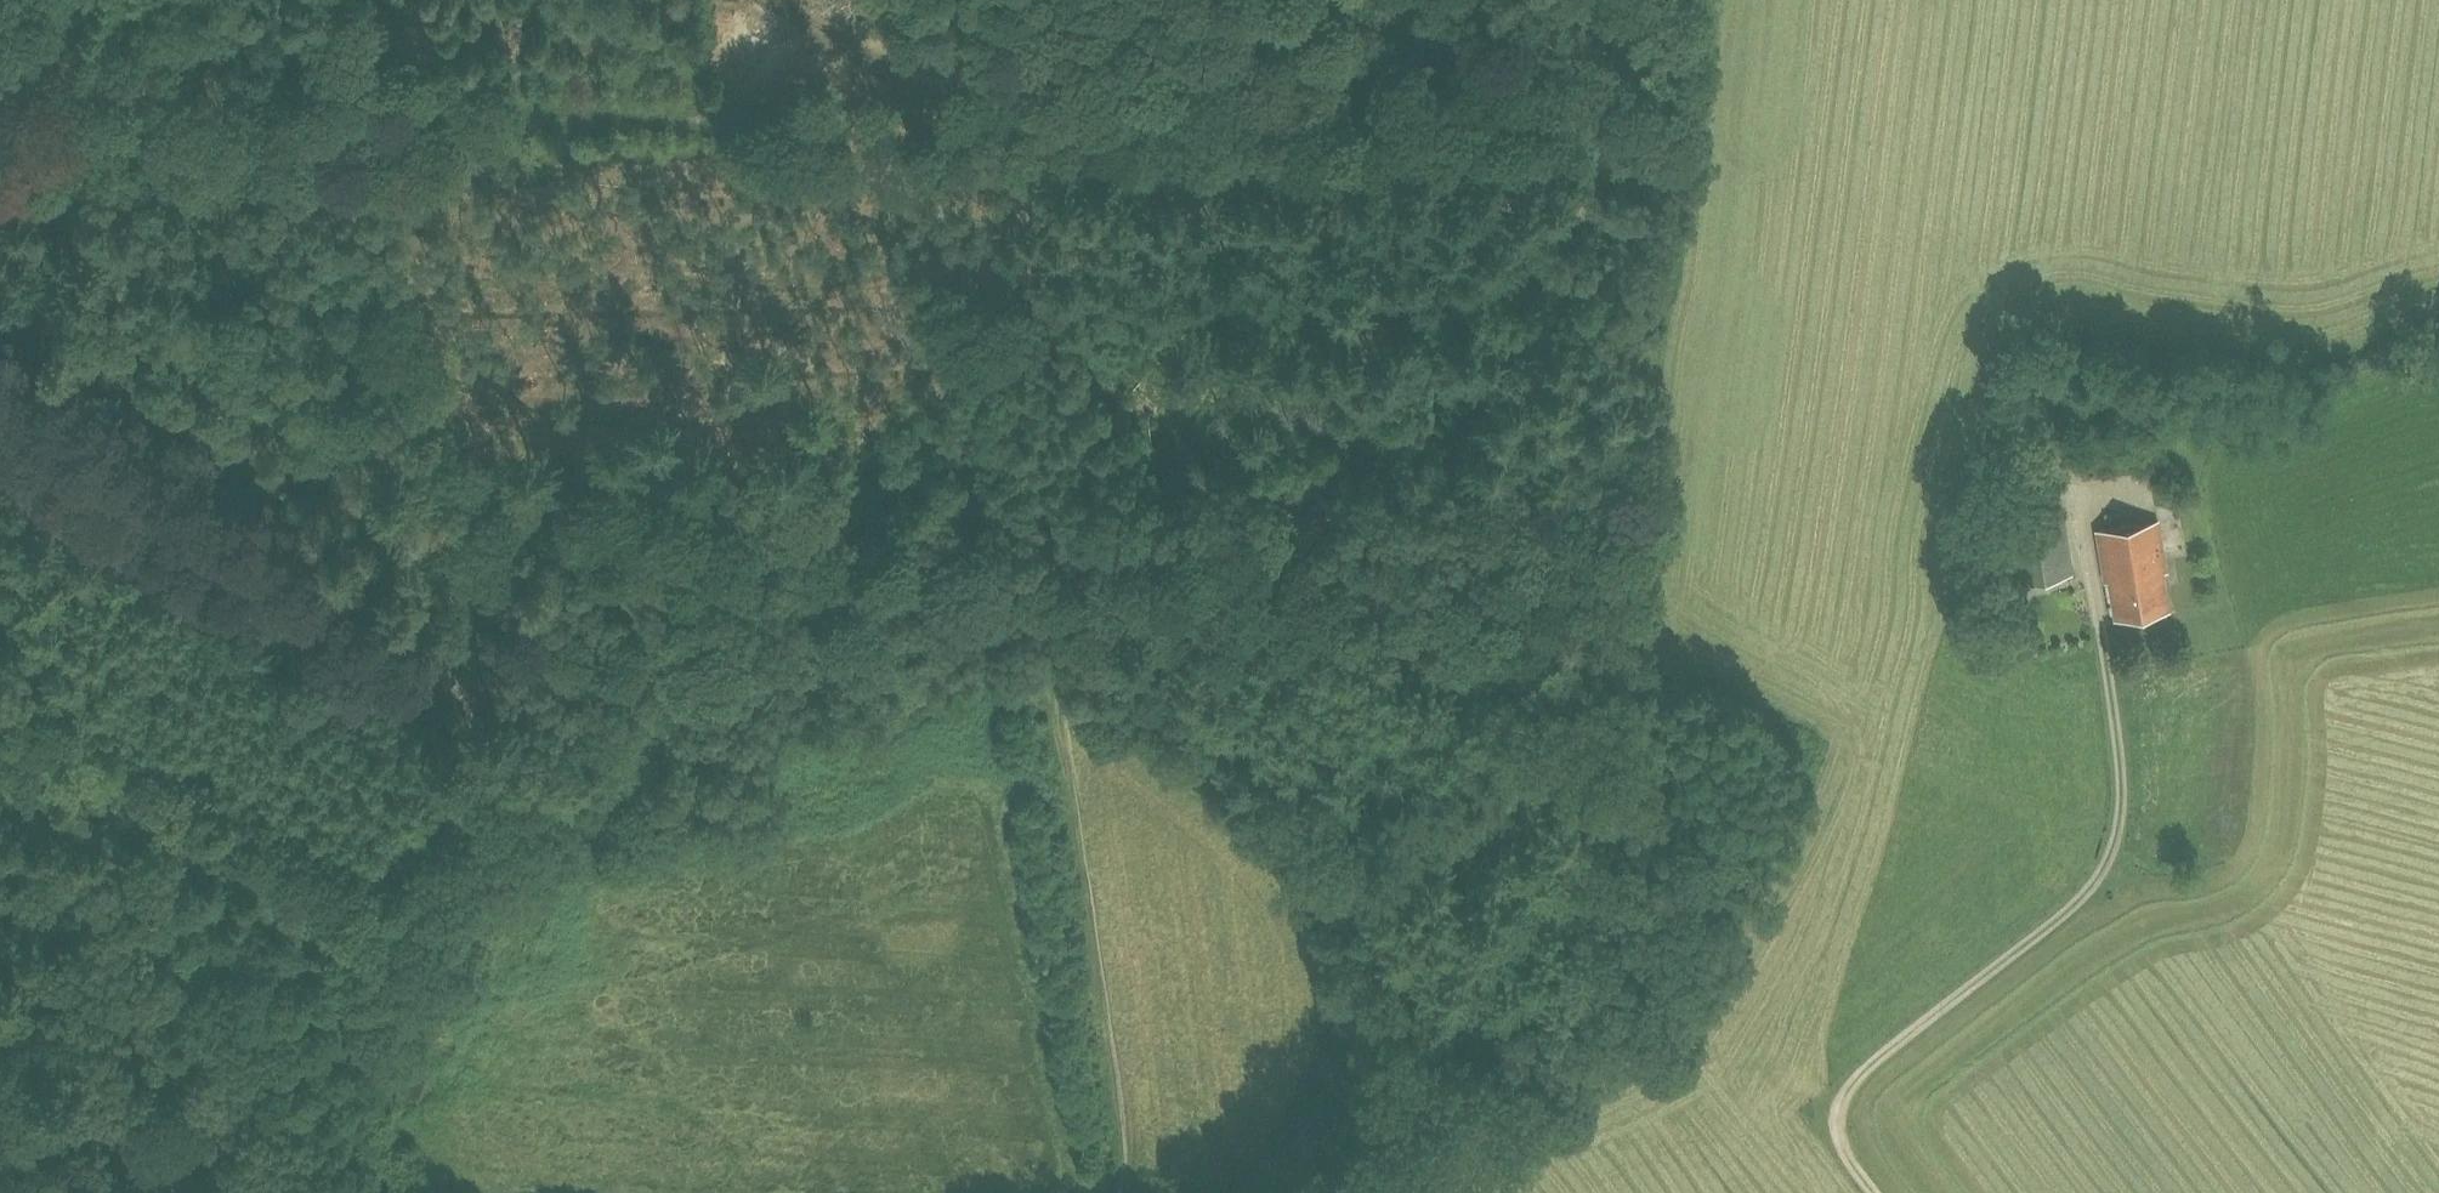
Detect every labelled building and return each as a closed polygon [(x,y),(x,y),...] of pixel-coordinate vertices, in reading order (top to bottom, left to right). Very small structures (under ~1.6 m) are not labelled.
[(2072,575),(2060,506),(2007,515),(2019,584),(2072,575)] [(2166,572),(2157,520),(2097,530),(2106,582),(2109,582),(2115,618),(2168,609),(2162,573),(2166,572)]
